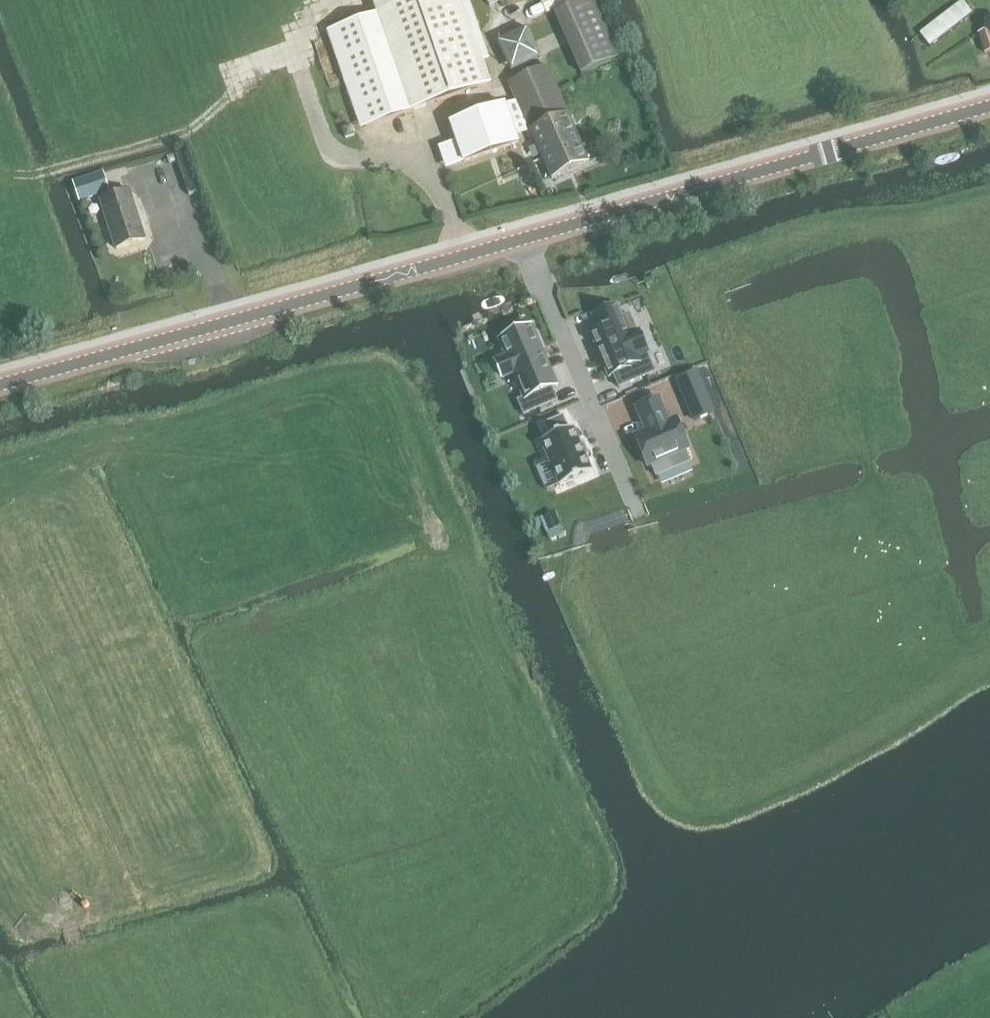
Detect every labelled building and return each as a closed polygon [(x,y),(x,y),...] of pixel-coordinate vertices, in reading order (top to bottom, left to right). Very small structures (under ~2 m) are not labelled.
[(379,16),(412,110),(489,85),(481,62),(490,59),(469,0),(373,0),(379,16)] [(619,57),(593,0),(589,0),(556,15),(583,74),(619,57)] [(930,46),(972,14),(963,2),(920,34),(930,46)] [(412,111),(412,110),(379,16),(333,31),(366,127),(388,119),(412,111)] [(989,51),(989,30),(978,34),(985,53),(989,51)] [(547,66),(509,83),(531,130),(552,178),(590,161),(568,114),(547,66)] [(507,104),(450,123),(458,145),(464,163),(466,162),(520,143),(507,104)] [(352,125),(343,129),(346,139),(356,135),(352,125)] [(81,201),(110,191),(104,172),(75,182),(81,201)] [(118,249),(146,239),(130,191),(101,201),(118,249)] [(601,331),(593,335),(611,377),(614,375),(620,388),(656,373),(648,353),(649,353),(640,332),(638,332),(631,314),(622,318),(617,307),(595,317),(601,331)] [(508,358),(496,363),(503,378),(514,373),(525,398),(518,401),(524,416),(559,401),(554,388),(557,387),(531,327),(501,340),(508,358)] [(696,373),(679,381),(696,419),(713,412),(696,373)] [(651,431),(636,437),(649,466),(652,465),(657,476),(691,462),(686,451),(689,449),(677,420),(670,423),(659,399),(637,408),(645,427),(648,425),(651,431)] [(550,439),(542,442),(561,486),(593,473),(586,457),(590,456),(584,443),(581,444),(574,428),(570,430),(564,416),(544,424),(550,439)] [(561,527),(548,533),(551,540),(564,535),(561,527)]
